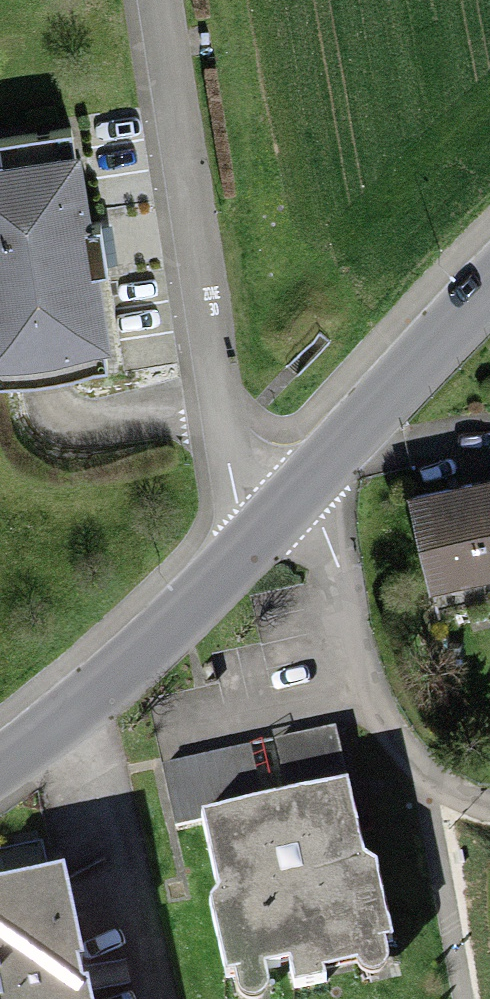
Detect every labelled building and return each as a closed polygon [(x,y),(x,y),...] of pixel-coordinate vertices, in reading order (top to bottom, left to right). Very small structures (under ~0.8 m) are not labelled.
[(111,363),(79,146),(0,158),(0,379),(111,363)] [(414,503),(432,594),(489,583),(489,488),(414,503)] [(346,779),(205,808),(218,880),(211,897),(228,971),(236,968),(240,987),(248,994),(259,993),(266,986),(268,977),(266,962),(292,957),(295,979),(325,975),(322,962),(357,957),(366,969),(377,971),(387,966),(391,958),(383,935),(395,932),(377,857),(364,851),(346,779)] [(67,864),(47,866),(43,838),(0,848),(0,998),(95,998),(67,864)]
